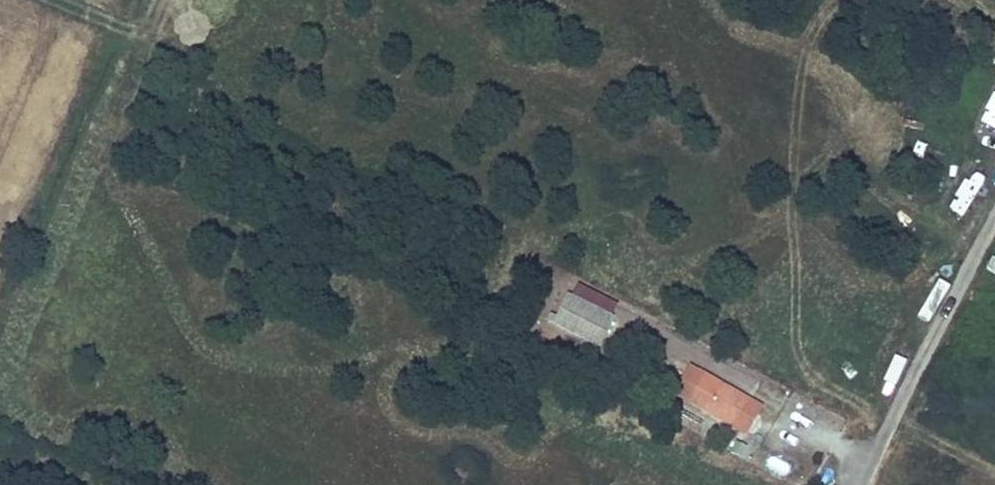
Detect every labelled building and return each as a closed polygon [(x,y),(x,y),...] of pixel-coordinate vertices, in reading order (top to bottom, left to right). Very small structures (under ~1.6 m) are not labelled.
[(578,288),(573,299),(612,317),(617,306),(578,288)] [(573,299),(567,296),(552,328),(600,350),(615,319),(612,317),(573,299)] [(675,394),(748,434),(762,408),(690,368),(675,394)] [(747,448),(736,443),(732,450),(743,456),(747,448)]
